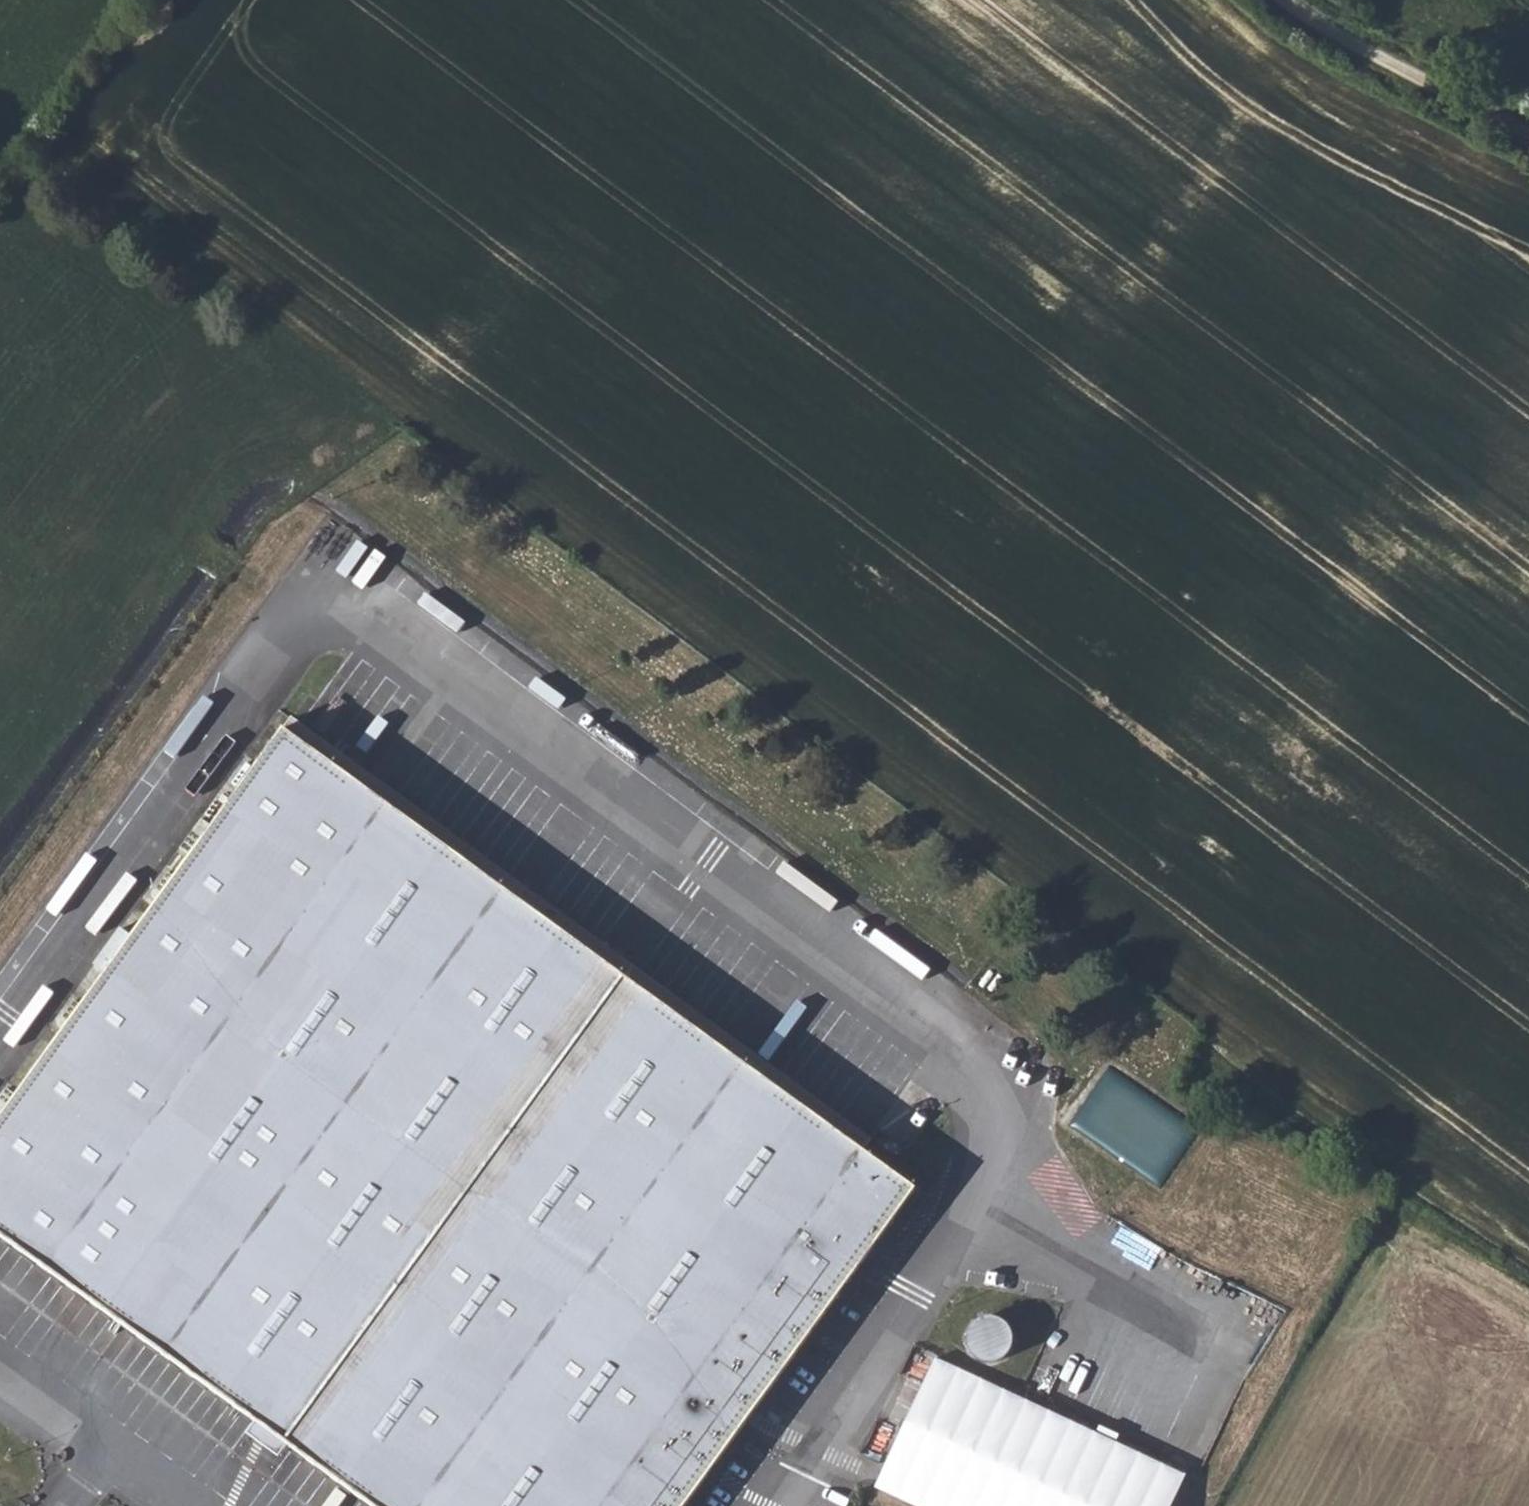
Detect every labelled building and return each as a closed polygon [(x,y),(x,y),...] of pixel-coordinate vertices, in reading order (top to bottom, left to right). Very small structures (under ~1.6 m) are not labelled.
[(326,514),(294,561),(306,569),(322,544),(371,577),(386,554),(326,514)] [(326,744),(0,1172),(0,1226),(265,1426),(371,1505),(731,1505),(948,1220),(326,744)] [(981,1380),(987,1390),(995,1394),(1006,1396),(1017,1395),(1024,1392),(1029,1384),(1033,1375),(1033,1366),(1030,1357),(1022,1348),(1012,1343),(999,1343),(986,1350),(981,1360),(978,1370),(981,1380)] [(980,1445),(1011,1457),(1026,1419),(995,1407),(980,1445)]
